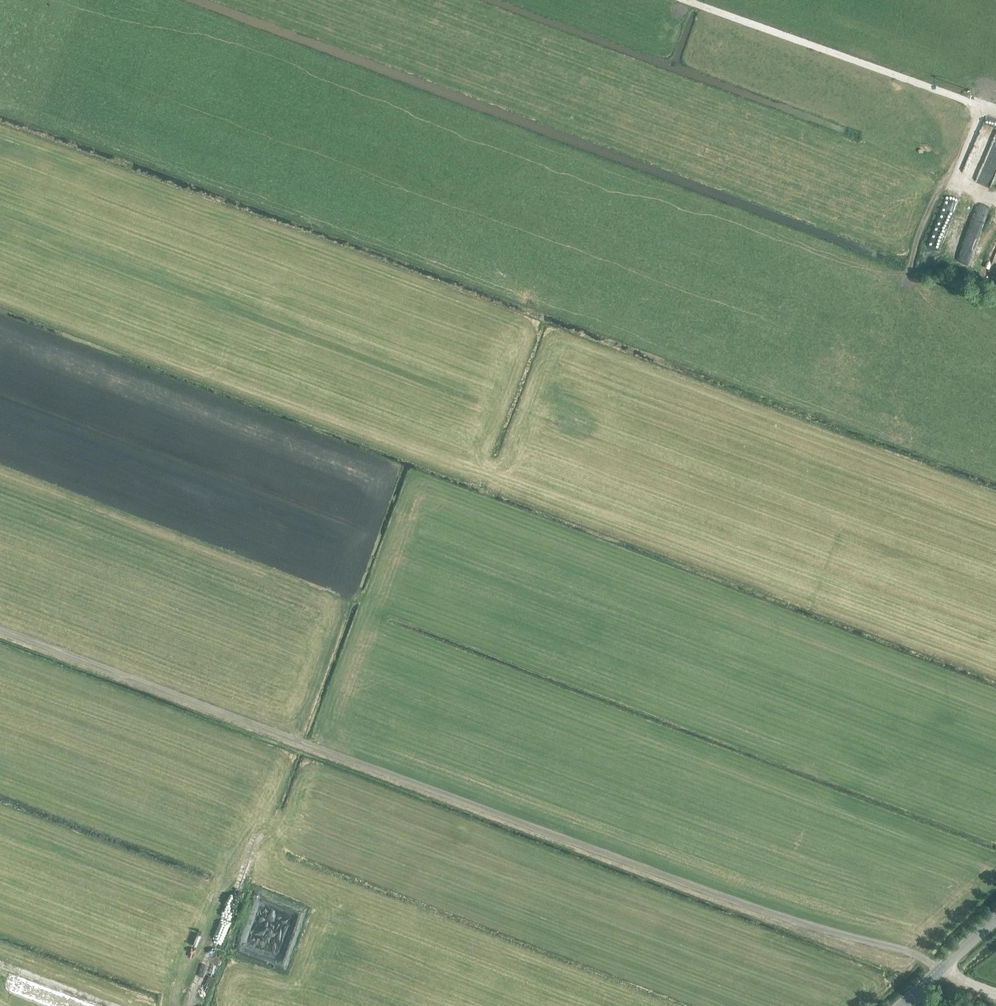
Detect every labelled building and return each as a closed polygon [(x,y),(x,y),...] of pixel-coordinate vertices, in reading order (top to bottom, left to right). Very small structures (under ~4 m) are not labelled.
[(992,129),(995,120),(995,119),(985,114),(981,124),(992,129)] [(976,177),(980,179),(979,182),(989,185),(995,166),(995,123),(976,177)]
